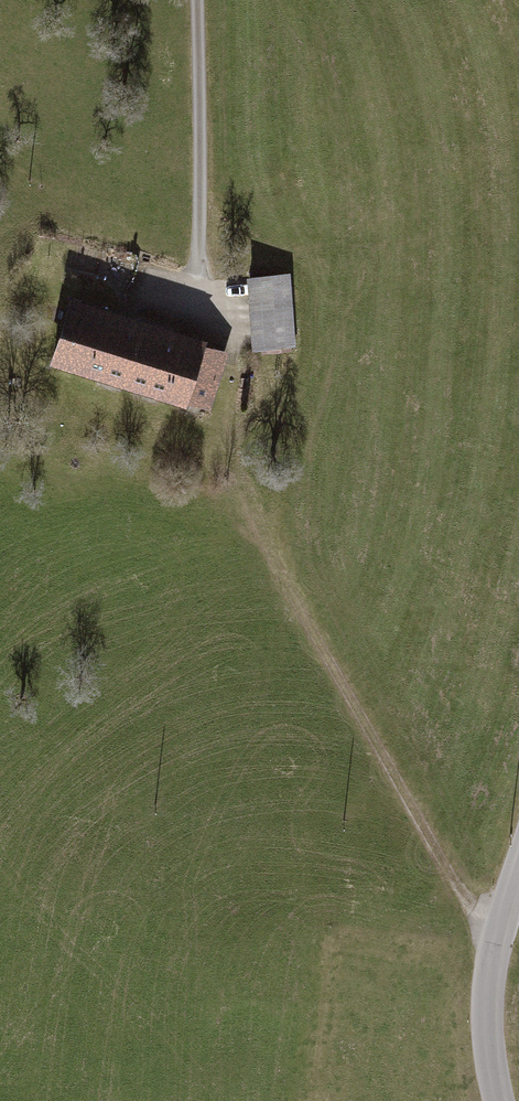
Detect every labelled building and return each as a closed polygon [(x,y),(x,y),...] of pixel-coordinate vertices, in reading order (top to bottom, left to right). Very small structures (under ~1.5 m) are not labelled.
[(291,280),(247,283),(252,358),(296,356),(291,280)] [(48,372),(87,384),(107,317),(68,306),(48,372)] [(87,384),(122,395),(142,328),(107,317),(87,384)] [(122,395),(160,406),(180,339),(142,328),(122,395)] [(207,347),(180,339),(160,406),(210,421),(228,361),(205,354),(207,347)]
